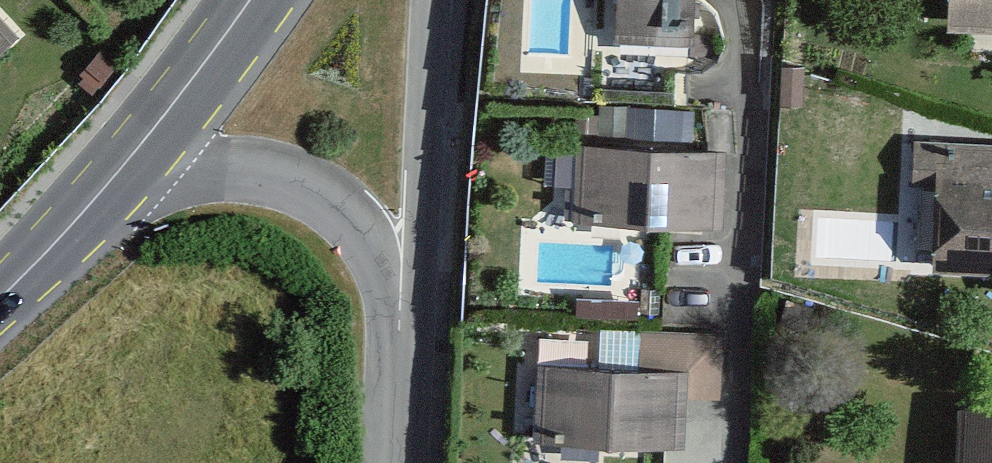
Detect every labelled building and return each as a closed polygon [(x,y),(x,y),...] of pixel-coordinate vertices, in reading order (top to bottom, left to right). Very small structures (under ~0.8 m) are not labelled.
[(619,36),(685,40),(688,0),(621,0),(619,36)] [(941,20),(991,23),(991,0),(943,0),(941,20)] [(713,156),(580,148),(575,215),(709,223),(713,156)] [(933,160),(929,268),(991,270),(991,162),(933,160)] [(533,353),(530,429),(683,436),(687,360),(533,353)] [(957,462),(991,462),(991,406),(962,404),(957,462)]
